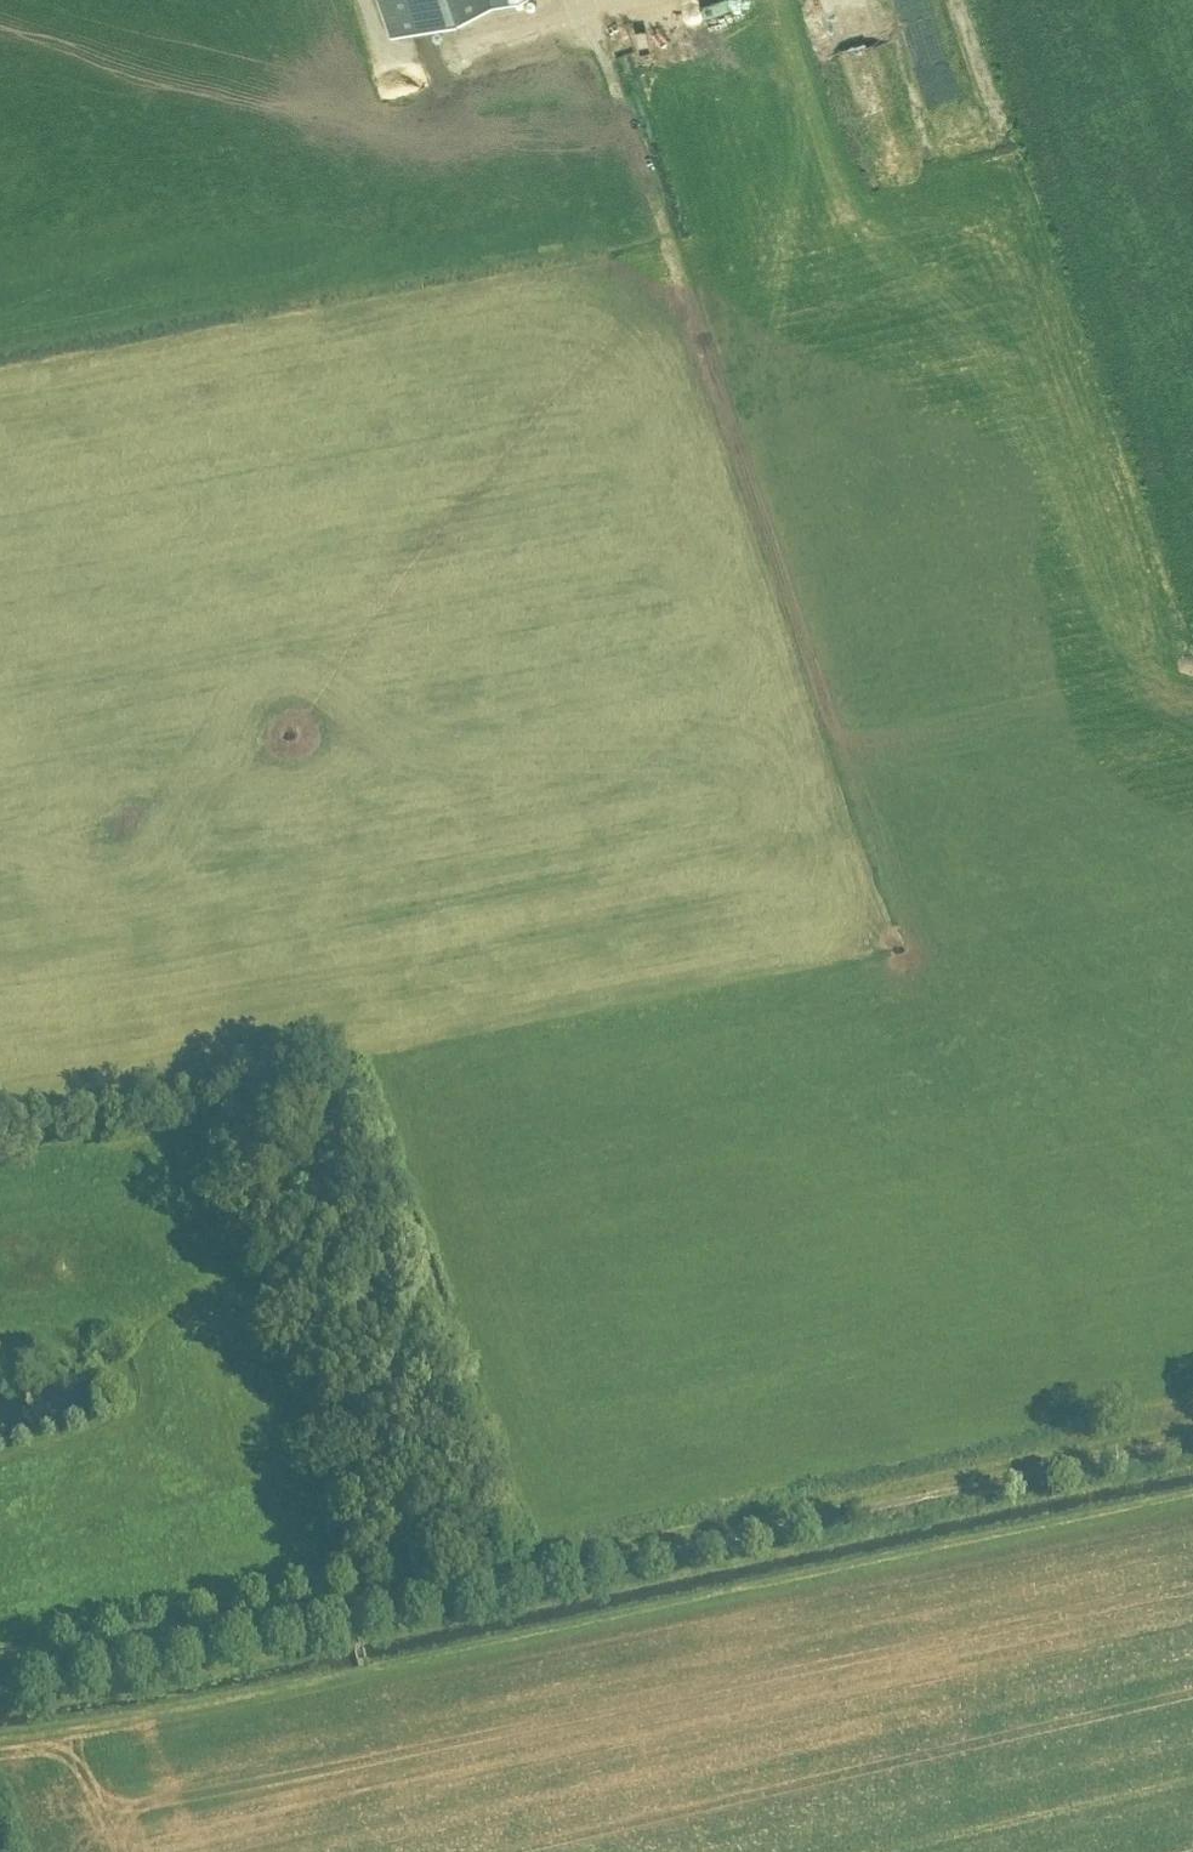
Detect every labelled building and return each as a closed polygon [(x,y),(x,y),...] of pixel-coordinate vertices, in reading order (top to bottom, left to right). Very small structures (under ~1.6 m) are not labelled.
[(489,0),(382,0),(393,32),(489,0)] [(746,49),(760,33),(750,25),(736,41),(746,49)] [(429,125),(431,137),(452,134),(451,123),(429,125)]
